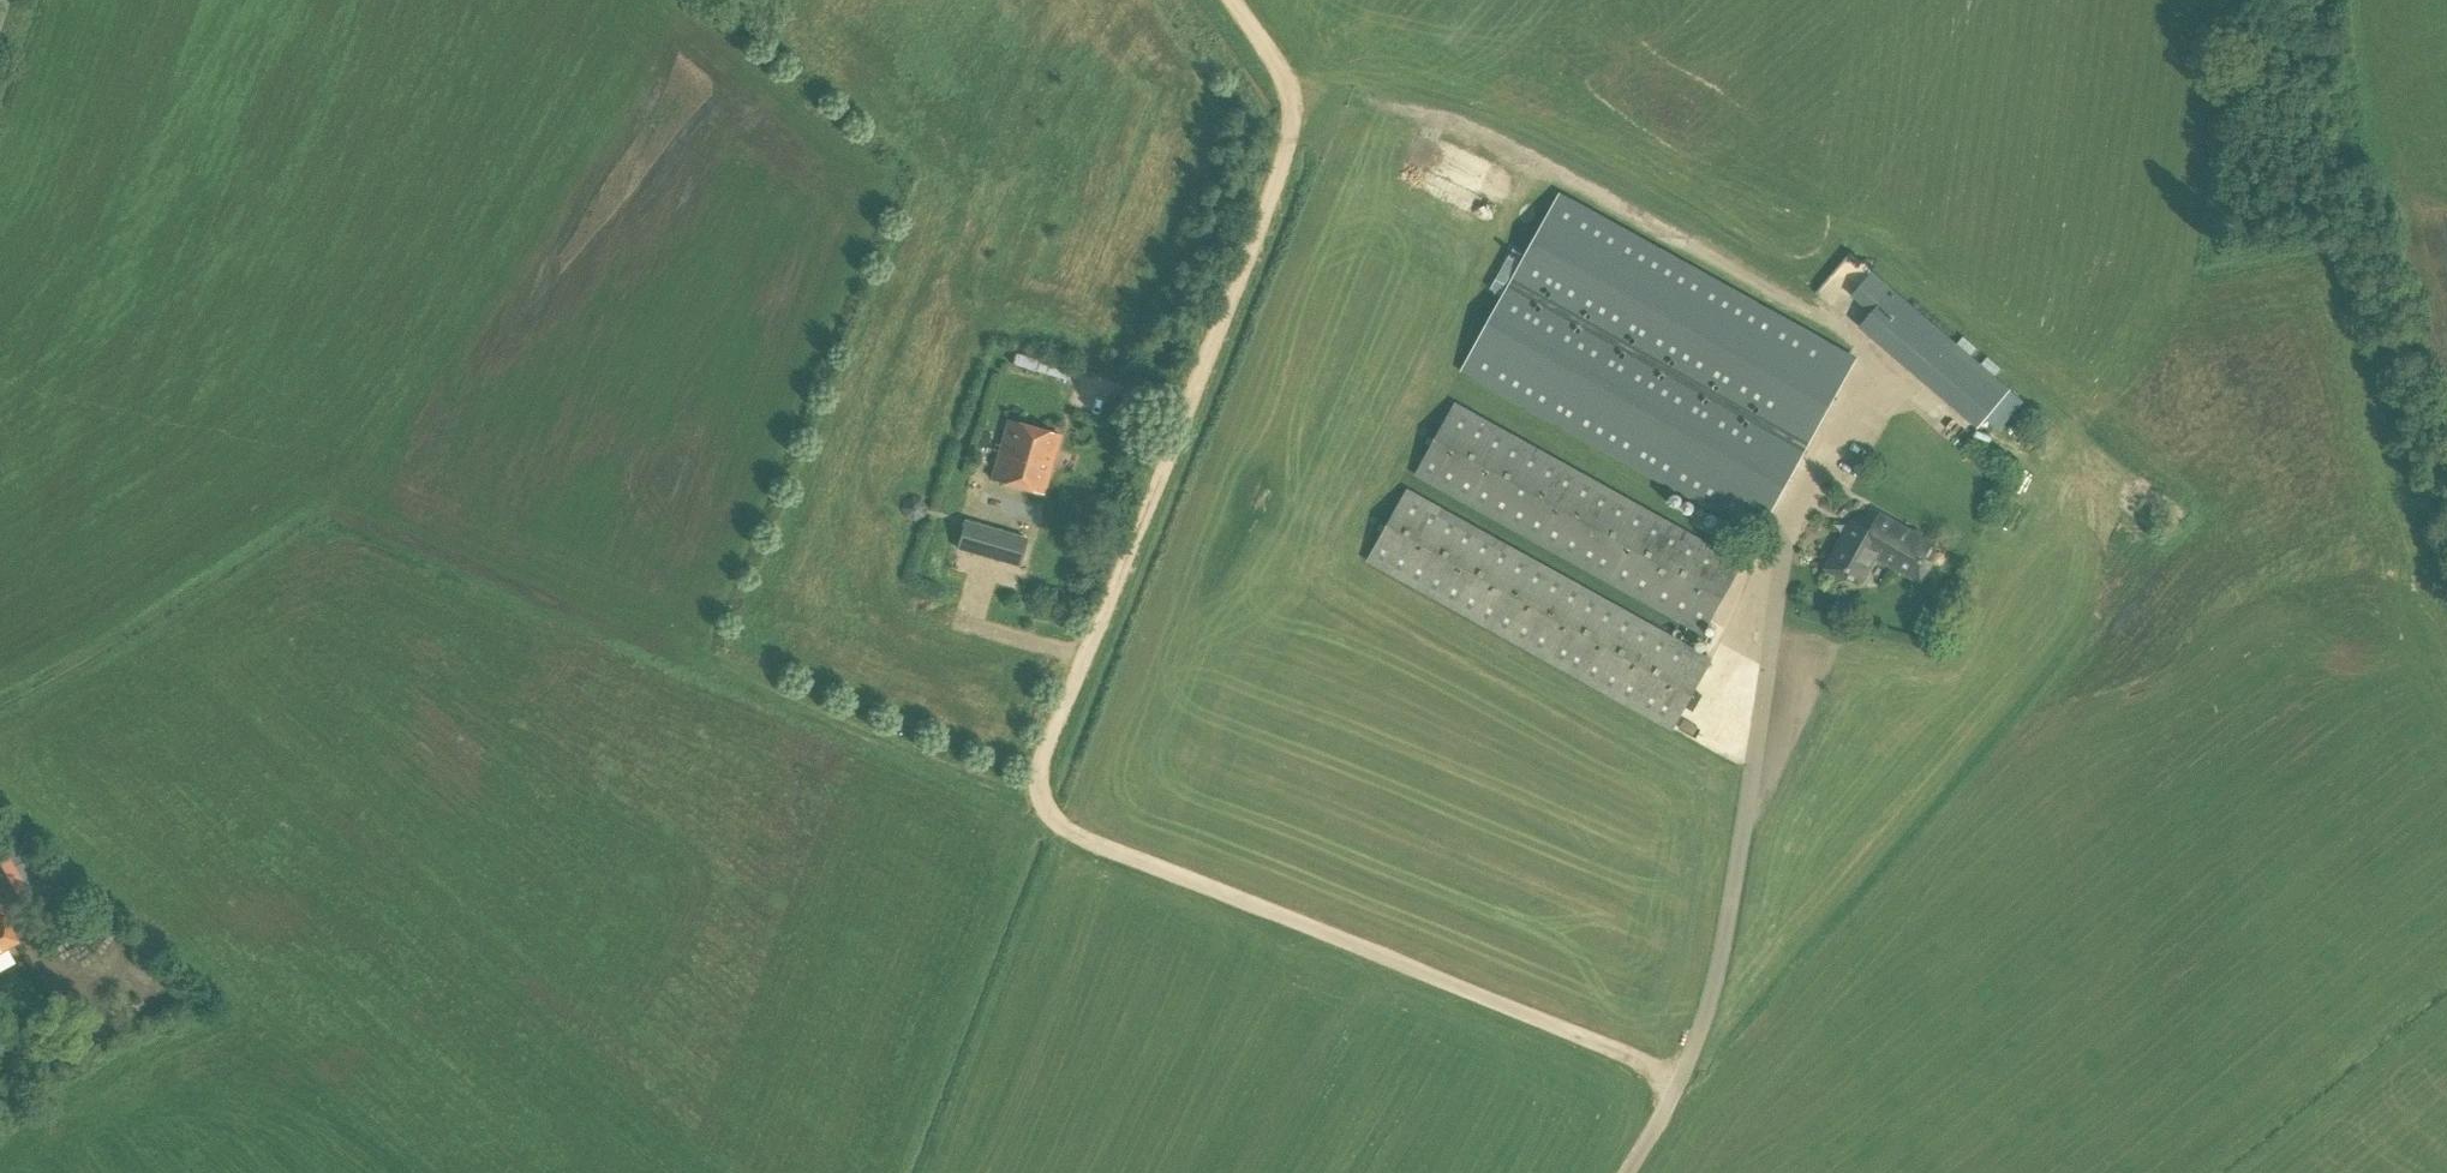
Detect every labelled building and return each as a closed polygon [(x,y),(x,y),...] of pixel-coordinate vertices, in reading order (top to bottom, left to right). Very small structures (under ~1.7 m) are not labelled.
[(1738,522),(1754,493),(1775,505),(1839,389),(1818,378),(1835,348),(1561,196),(1464,370),(1738,522)] [(1920,376),(1951,340),(1907,303),(1869,271),(1849,295),(1870,312),(1859,325),(1876,339),(1920,376)] [(1417,474),(1704,633),(1743,564),(1456,404),(1417,474)] [(993,479),(1043,494),(1060,435),(1009,421),(993,479)] [(1369,560),(1673,729),(1712,660),(1408,491),(1369,560)] [(1824,568),(1860,587),(1863,581),(1865,582),(1877,561),(1920,585),(1933,562),(1930,560),(1938,544),(1878,510),(1850,520),(1824,568)] [(1025,538),(965,521),(957,547),(1017,564),(1025,538)] [(23,841),(0,852),(0,859),(7,873),(30,915),(39,910),(56,943),(77,932),(42,869),(40,870),(39,866),(36,867),(23,841)] [(19,942),(6,918),(3,920),(0,914),(0,953),(19,942)]
